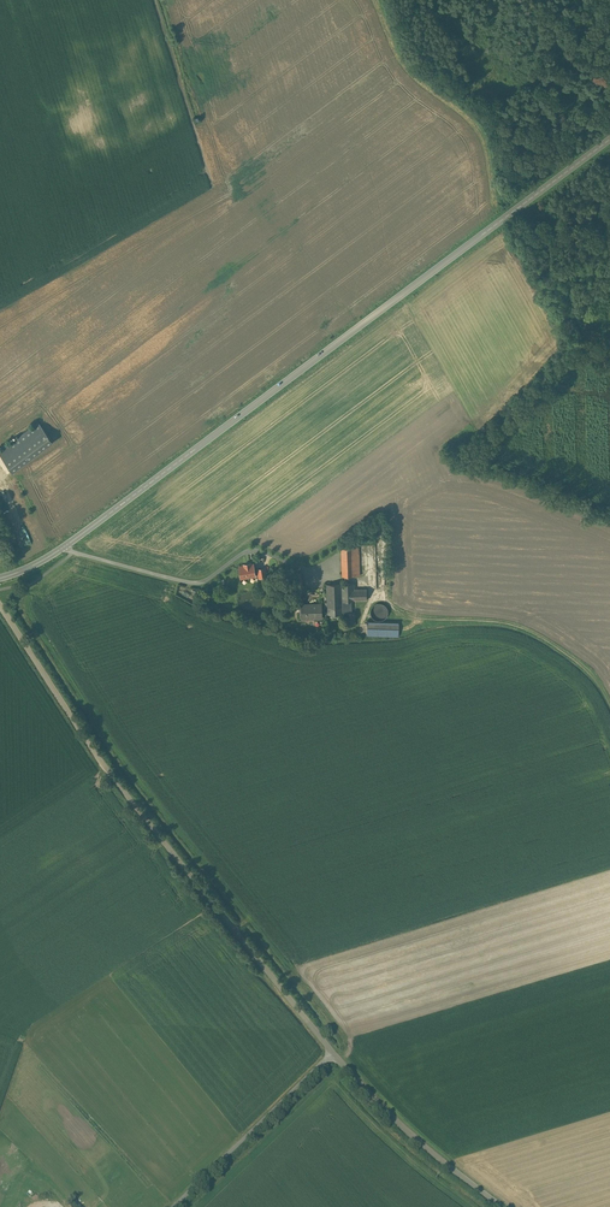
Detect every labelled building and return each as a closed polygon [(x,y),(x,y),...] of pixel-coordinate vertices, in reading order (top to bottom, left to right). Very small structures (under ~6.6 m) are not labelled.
[(40,421),(0,449),(0,455),(12,472),(55,442),(40,421)] [(360,576),(359,547),(341,547),(342,576),(360,576)] [(241,578),(255,575),(253,564),(251,564),(251,563),(244,564),(244,565),(240,566),(241,571),(240,571),(241,578)] [(265,568),(258,569),(259,577),(266,576),(265,568)] [(297,594),(297,575),(288,575),(289,594),(297,594)] [(353,583),(327,584),(328,614),(342,613),(343,626),(355,626),(355,612),(352,612),(352,600),(367,600),(366,588),(353,588),(353,583)] [(372,612),(384,618),(390,608),(378,601),(372,612)] [(322,618),(322,602),(301,603),(301,619),(322,618)] [(398,635),(399,622),(367,621),(367,634),(398,635)]
